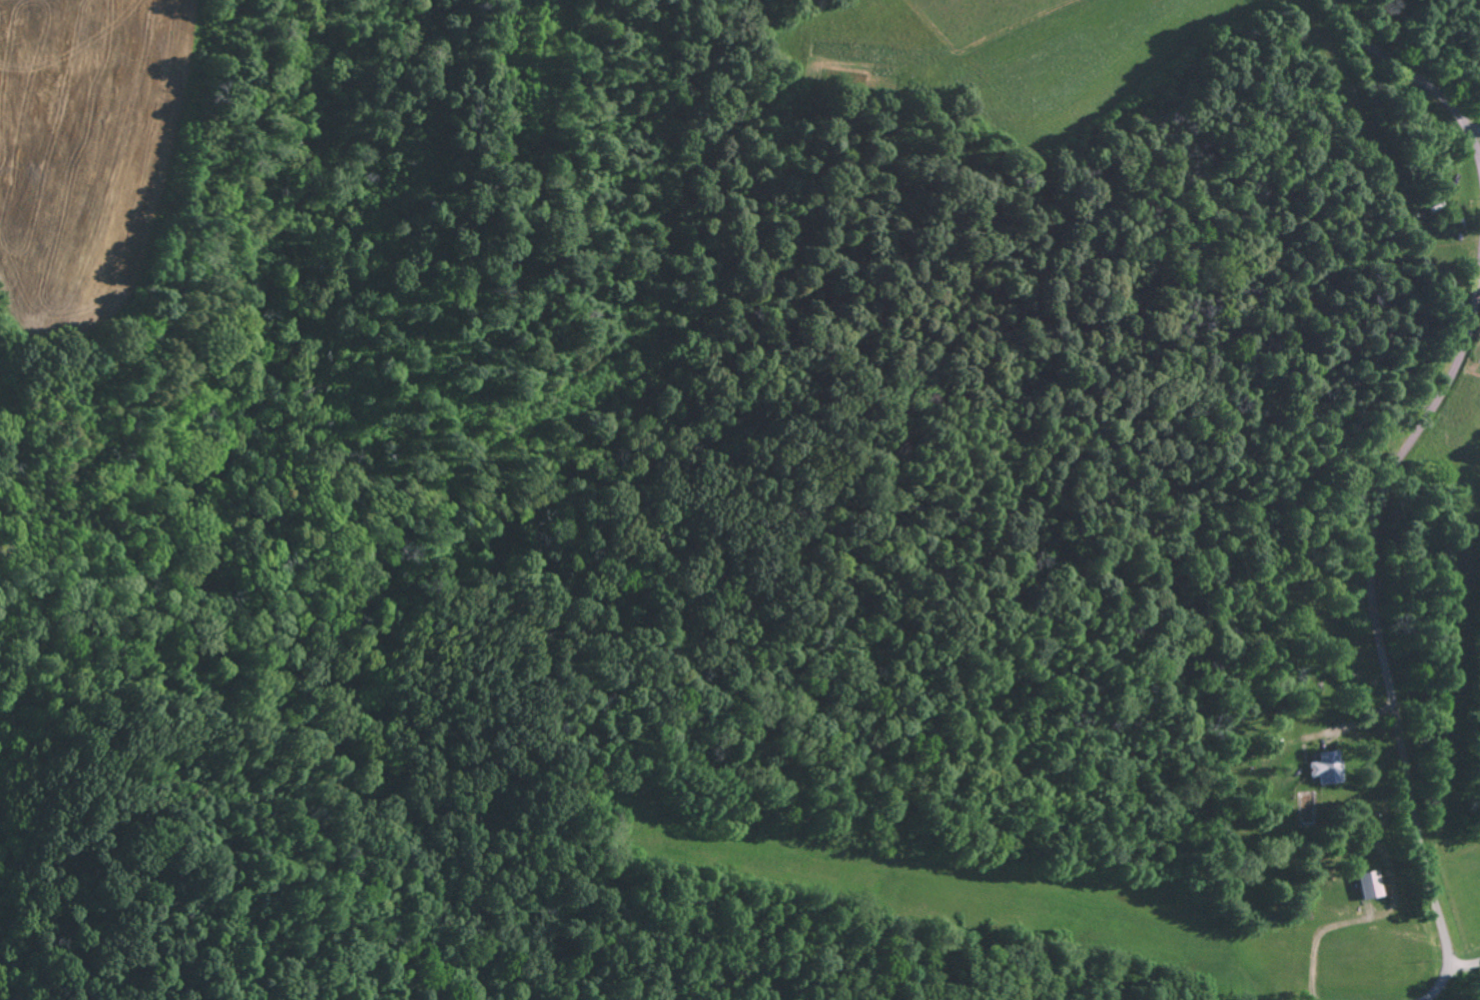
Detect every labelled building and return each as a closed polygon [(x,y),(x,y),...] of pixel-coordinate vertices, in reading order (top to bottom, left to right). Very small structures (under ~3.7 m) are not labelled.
[(1318,785),(1341,782),(1336,749),(1315,753),(1317,761),(1306,763),(1308,778),(1316,777),(1318,785)] [(1383,896),(1377,870),(1357,875),(1363,901),(1383,896)]
